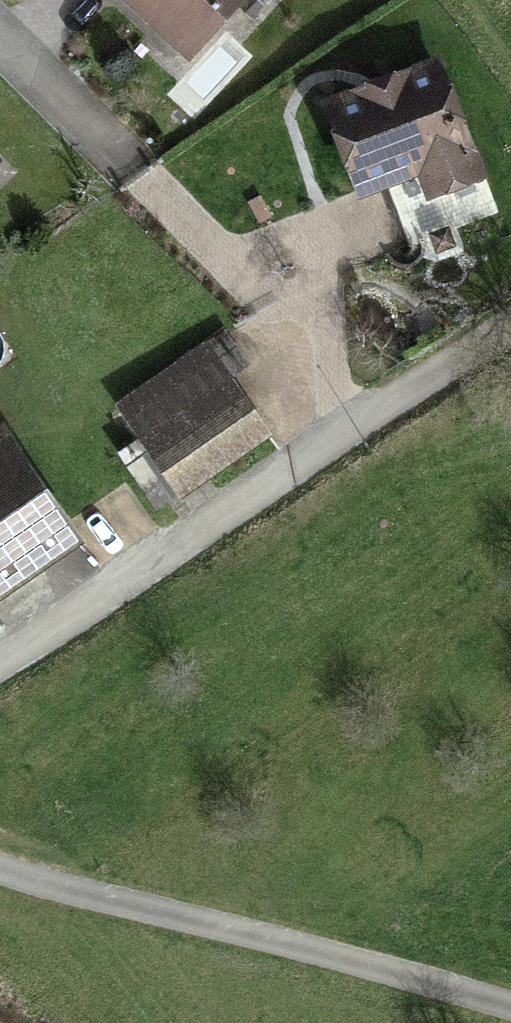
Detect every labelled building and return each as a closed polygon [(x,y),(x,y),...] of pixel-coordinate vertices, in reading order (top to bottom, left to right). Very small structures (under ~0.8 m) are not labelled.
[(188,60),(238,0),(115,0),(188,60)] [(438,64),(323,108),(356,192),(416,169),(425,193),(479,172),(438,64)] [(120,414),(182,504),(260,452),(198,361),(120,414)] [(0,446),(0,595),(77,542),(7,441),(0,446)]
